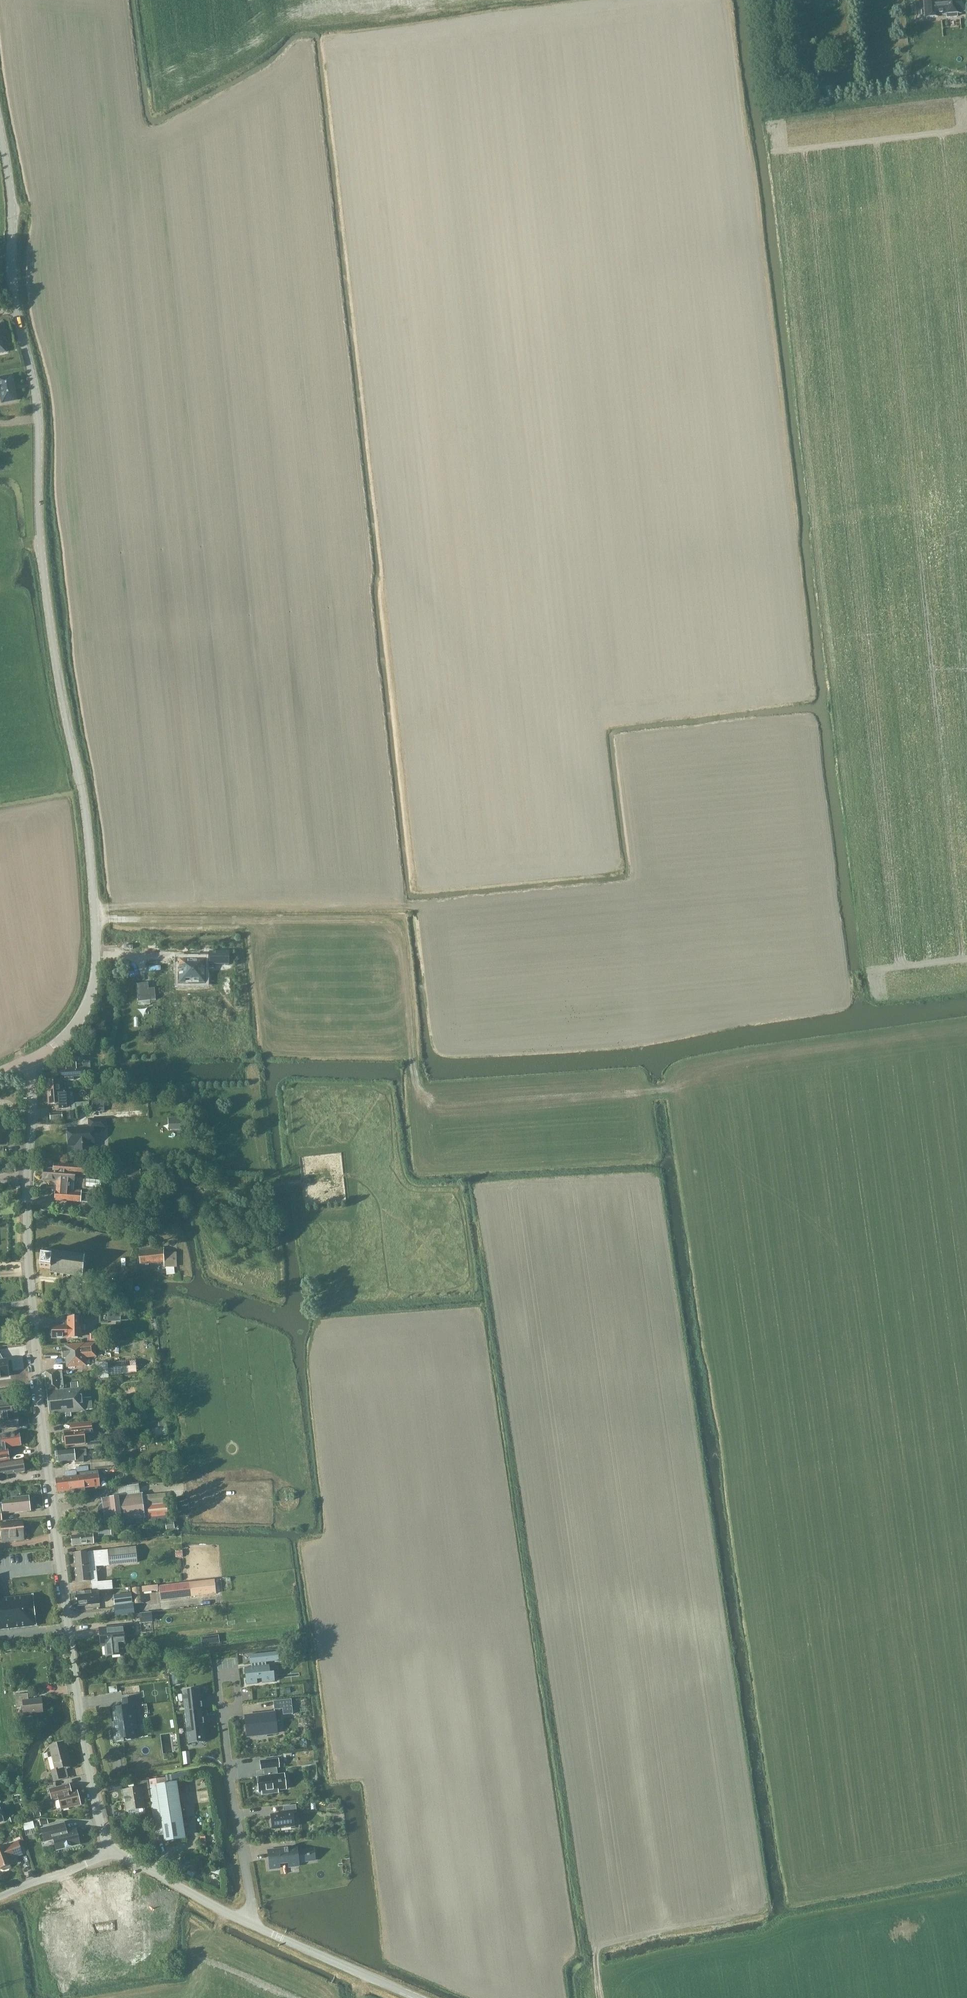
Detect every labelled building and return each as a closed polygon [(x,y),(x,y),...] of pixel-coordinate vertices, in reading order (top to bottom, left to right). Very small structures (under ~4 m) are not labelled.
[(924,0),(925,10),(925,16),(925,18),(937,17),(937,14),(943,14),(943,15),(946,15),(947,18),(957,17),(956,14),(960,14),(959,12),(964,11),(963,0),(942,0),(936,1),(936,0),(925,0),(924,0)] [(0,379),(0,395),(1,395),(3,404),(17,401),(16,391),(15,386),(13,376),(0,379)] [(229,951),(209,951),(209,965),(229,965),(229,951)] [(205,960),(179,960),(179,984),(192,984),(192,981),(193,981),(193,979),(204,979),(204,984),(205,984),(205,960)] [(103,998),(98,1005),(102,1008),(107,1001),(103,998)] [(65,1092),(65,1089),(65,1081),(73,1080),(73,1077),(90,1076),(90,1062),(83,1062),(83,1067),(76,1067),(76,1062),(65,1063),(66,1068),(58,1069),(59,1080),(46,1080),(47,1093),(65,1092)] [(76,1102),(70,1102),(70,1100),(66,1100),(65,1092),(47,1093),(48,1105),(59,1105),(59,1109),(89,1107),(89,1103),(76,1104),(76,1102)] [(92,1113),(104,1112),(103,1101),(92,1101),(92,1113)] [(62,1113),(49,1114),(50,1121),(63,1120),(62,1113)] [(94,1146),(94,1131),(94,1129),(106,1129),(105,1118),(88,1119),(88,1128),(67,1128),(68,1147),(75,1147),(75,1154),(89,1154),(89,1146),(94,1146)] [(181,1119),(177,1119),(177,1129),(185,1129),(185,1126),(185,1119),(181,1119)] [(117,1155),(117,1166),(127,1166),(126,1155),(117,1155)] [(43,1169),(42,1181),(55,1182),(57,1182),(56,1183),(56,1191),(66,1191),(66,1201),(91,1203),(91,1194),(81,1193),(81,1191),(73,1191),(74,1183),(74,1176),(85,1176),(86,1165),(53,1163),(53,1169),(43,1169)] [(140,1169),(115,1168),(114,1182),(140,1183),(140,1169)] [(176,1252),(163,1253),(163,1249),(138,1252),(140,1265),(164,1263),(164,1268),(166,1268),(166,1274),(171,1274),(171,1267),(176,1267),(176,1252)] [(82,1278),(84,1256),(39,1252),(39,1269),(50,1270),(50,1274),(82,1278)] [(51,1339),(82,1338),(82,1317),(63,1317),(63,1325),(51,1325),(51,1339)] [(66,1368),(86,1367),(85,1358),(97,1357),(95,1343),(64,1345),(64,1347),(61,1348),(62,1359),(65,1358),(66,1368)] [(109,1375),(123,1374),(122,1362),(108,1363),(109,1375)] [(47,1392),(63,1390),(62,1372),(58,1372),(58,1371),(45,1372),(47,1392)] [(91,1398),(83,1399),(83,1388),(78,1388),(77,1383),(72,1383),(72,1389),(63,1390),(47,1392),(49,1415),(65,1414),(65,1417),(71,1417),(71,1413),(84,1411),(84,1410),(93,1409),(91,1398)] [(17,1410),(16,1400),(0,1402),(0,1429),(18,1427),(17,1416),(16,1416),(15,1411),(17,1410)] [(84,1434),(92,1433),(91,1423),(71,1425),(71,1431),(64,1432),(65,1435),(63,1436),(63,1441),(65,1442),(65,1446),(85,1444),(84,1434)] [(7,1447),(21,1445),(19,1433),(0,1436),(0,1460),(8,1459),(7,1447)] [(88,1449),(100,1448),(99,1441),(87,1442),(88,1449)] [(74,1461),(74,1463),(84,1462),(83,1456),(87,1456),(86,1449),(74,1450),(57,1452),(59,1463),(74,1461)] [(24,1472),(23,1460),(5,1462),(0,1463),(0,1481),(2,1481),(1,1475),(24,1472)] [(79,1477),(55,1480),(57,1492),(69,1490),(70,1498),(86,1496),(85,1488),(100,1486),(99,1486),(97,1475),(98,1475),(98,1471),(79,1473),(79,1476),(79,1477)] [(126,1484),(115,1486),(116,1493),(137,1490),(137,1487),(127,1488),(126,1484)] [(105,1523),(125,1521),(125,1524),(134,1523),(134,1520),(148,1518),(149,1522),(156,1522),(156,1521),(168,1520),(167,1516),(168,1516),(167,1504),(148,1506),(146,1495),(141,1496),(141,1494),(102,1499),(102,1502),(101,1503),(100,1503),(99,1504),(98,1505),(97,1506),(97,1508),(97,1509),(97,1510),(97,1512),(98,1513),(98,1514),(99,1515),(100,1516),(102,1516),(103,1516),(104,1517),(105,1523)] [(3,1514),(31,1512),(29,1496),(8,1498),(9,1502),(2,1502),(3,1514)] [(24,1541),(21,1522),(0,1525),(0,1526),(2,1543),(24,1541)] [(110,1527),(98,1529),(98,1537),(99,1537),(111,1536),(110,1527)] [(93,1533),(71,1536),(72,1546),(94,1544),(93,1539),(99,1538),(99,1537),(98,1537),(98,1529),(92,1529),(93,1533)] [(74,1569),(96,1567),(138,1562),(136,1548),(72,1554),(74,1569)] [(92,1592),(98,1591),(112,1589),(112,1582),(97,1583),(96,1567),(74,1569),(75,1583),(91,1582),(92,1591),(92,1592)] [(160,1601),(216,1595),(214,1580),(159,1586),(160,1596),(160,1601)] [(143,1603),(141,1592),(141,1587),(132,1588),(134,1604),(135,1604),(143,1603)] [(78,1607),(100,1605),(98,1591),(92,1592),(92,1591),(77,1593),(78,1607)] [(114,1605),(132,1603),(131,1593),(113,1595),(114,1605)] [(33,1596),(0,1600),(0,1631),(36,1627),(33,1596)] [(115,1616),(136,1614),(135,1604),(134,1604),(114,1606),(115,1616)] [(152,1622),(151,1613),(139,1614),(141,1624),(152,1622)] [(106,1656),(121,1655),(120,1646),(125,1646),(123,1627),(99,1629),(101,1647),(105,1647),(106,1656)] [(246,1684),(246,1685),(257,1683),(257,1680),(261,1679),(262,1683),(274,1681),(273,1681),(273,1674),(274,1674),(273,1673),(268,1674),(267,1666),(269,1666),(269,1665),(266,1665),(265,1662),(268,1662),(268,1661),(267,1661),(266,1654),(278,1653),(278,1652),(249,1655),(249,1656),(250,1656),(251,1663),(250,1663),(250,1664),(251,1664),(251,1667),(244,1668),(244,1669),(245,1668),(247,1684),(246,1684)] [(185,1713),(202,1712),(199,1689),(182,1691),(185,1713)] [(41,1700),(28,1701),(27,1694),(14,1696),(15,1707),(23,1706),(23,1715),(42,1713),(41,1700)] [(138,1707),(137,1698),(121,1699),(123,1707),(113,1708),(115,1722),(112,1723),(114,1742),(135,1739),(134,1729),(136,1729),(135,1722),(151,1719),(150,1715),(136,1717),(134,1707),(138,1707)] [(273,1701),(274,1710),(282,1709),(292,1708),(291,1699),(281,1701),(273,1701)] [(205,1742),(202,1712),(185,1713),(188,1744),(189,1744),(189,1741),(198,1740),(201,1740),(201,1739),(204,1739),(204,1742),(205,1742)] [(247,1736),(277,1733),(274,1713),(245,1716),(247,1736)] [(65,1768),(71,1767),(65,1743),(49,1747),(55,1770),(51,1771),(53,1782),(68,1779),(65,1768)] [(189,1752),(181,1753),(183,1765),(190,1764),(189,1752)] [(261,1769),(262,1769),(263,1777),(257,1778),(259,1793),(262,1792),(262,1795),(278,1793),(278,1790),(285,1789),(283,1774),(277,1775),(277,1767),(279,1767),(278,1759),(260,1761),(261,1769)] [(176,1774),(165,1776),(166,1777),(167,1784),(173,1783),(177,1782),(177,1779),(187,1778),(187,1774),(186,1772),(176,1773),(176,1774)] [(166,1777),(147,1780),(148,1788),(149,1788),(167,1785),(167,1784),(166,1777)] [(139,1789),(123,1792),(127,1812),(144,1809),(142,1796),(149,1795),(148,1788),(147,1780),(140,1782),(140,1783),(138,1784),(139,1789)] [(167,1785),(149,1788),(149,1795),(156,1836),(164,1835),(165,1840),(181,1838),(180,1827),(181,1827),(180,1823),(179,1823),(173,1783),(167,1784),(167,1785)] [(71,1792),(69,1785),(50,1790),(52,1800),(58,1798),(61,1809),(80,1805),(79,1802),(81,1800),(79,1795),(77,1794),(77,1791),(71,1792)] [(292,1813),(296,1812),(295,1805),(283,1807),(284,1813),(271,1815),(272,1829),(294,1827),(292,1813)] [(38,1809),(32,1811),(34,1818),(40,1816),(38,1809)] [(23,1831),(34,1828),(32,1820),(21,1823),(23,1831)] [(56,1851),(80,1845),(76,1827),(66,1830),(65,1822),(41,1828),(44,1842),(53,1840),(56,1851)] [(154,1830),(147,1831),(148,1839),(155,1838),(154,1830)] [(0,1847),(0,1869),(1,1868),(1,1870),(4,1871),(9,1869),(10,1866),(9,1865),(12,1864),(10,1859),(22,1854),(17,1842),(5,1846),(5,1845),(0,1847)] [(279,1864),(309,1861),(307,1850),(296,1851),(296,1848),(268,1851),(269,1860),(271,1860),(272,1869),(280,1868),(279,1864)] [(183,1874),(188,1864),(183,1861),(177,1871),(183,1874)] [(87,1927),(127,1925),(125,1876),(84,1877),(87,1927)] [(163,1898),(146,1898),(146,1913),(140,1914),(140,1925),(146,1925),(146,1930),(163,1929),(163,1898)] [(78,1947),(79,1926),(56,1924),(55,1946),(78,1947)] [(102,1934),(83,1934),(83,1947),(102,1946),(102,1934)] [(128,1965),(128,1952),(112,1953),(112,1965),(128,1965)]
